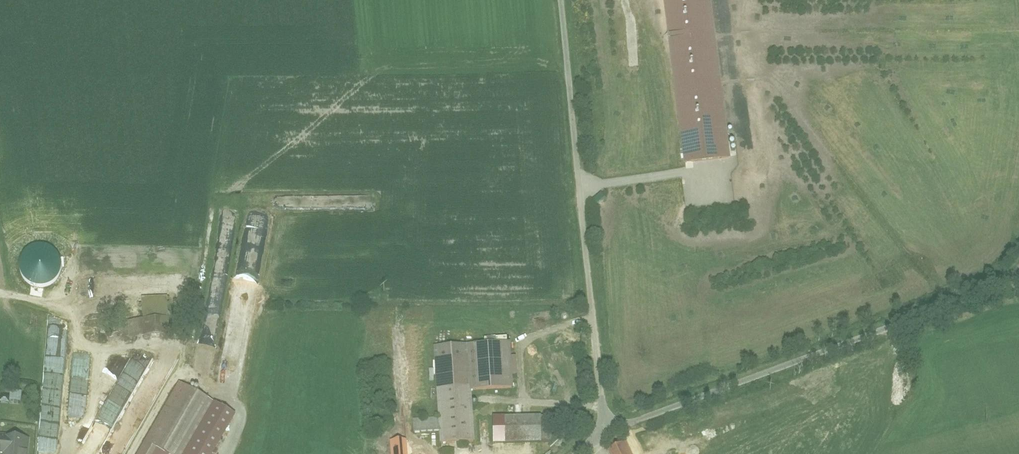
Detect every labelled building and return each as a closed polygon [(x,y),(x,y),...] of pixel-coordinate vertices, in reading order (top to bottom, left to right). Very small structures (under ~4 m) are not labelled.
[(682,165),(734,160),(717,0),(662,0),(682,165)] [(167,294),(132,295),(133,318),(124,318),(125,336),(174,334),(174,317),(168,317),(167,294)] [(434,345),(440,444),(476,442),(473,391),(515,389),(512,341),(434,345)] [(136,453),(159,453),(161,451),(167,453),(190,453),(217,405),(175,383),(136,453)] [(21,399),(20,385),(0,386),(0,400),(21,399)] [(411,417),(411,432),(437,431),(436,416),(411,417)] [(492,416),(492,441),(551,442),(551,417),(492,416)] [(32,434),(3,433),(2,453),(32,453),(32,434)] [(414,439),(390,439),(390,453),(415,453),(414,439)] [(608,451),(610,453),(633,453),(627,441),(608,451)]
